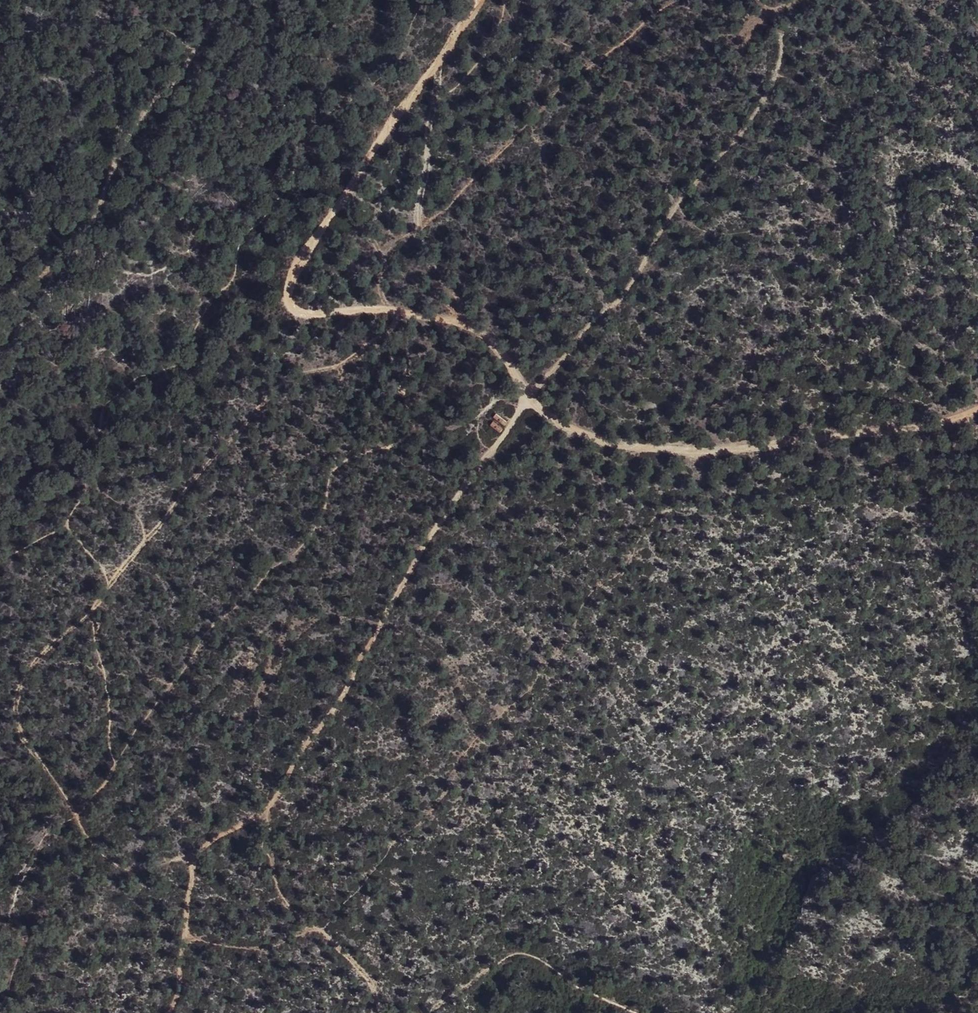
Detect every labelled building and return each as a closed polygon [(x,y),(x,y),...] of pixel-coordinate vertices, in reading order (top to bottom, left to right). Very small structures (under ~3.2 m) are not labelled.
[(505,417),(495,407),(492,409),(502,419),(505,417)] [(499,423),(488,413),(485,416),(496,426),(499,423)]
